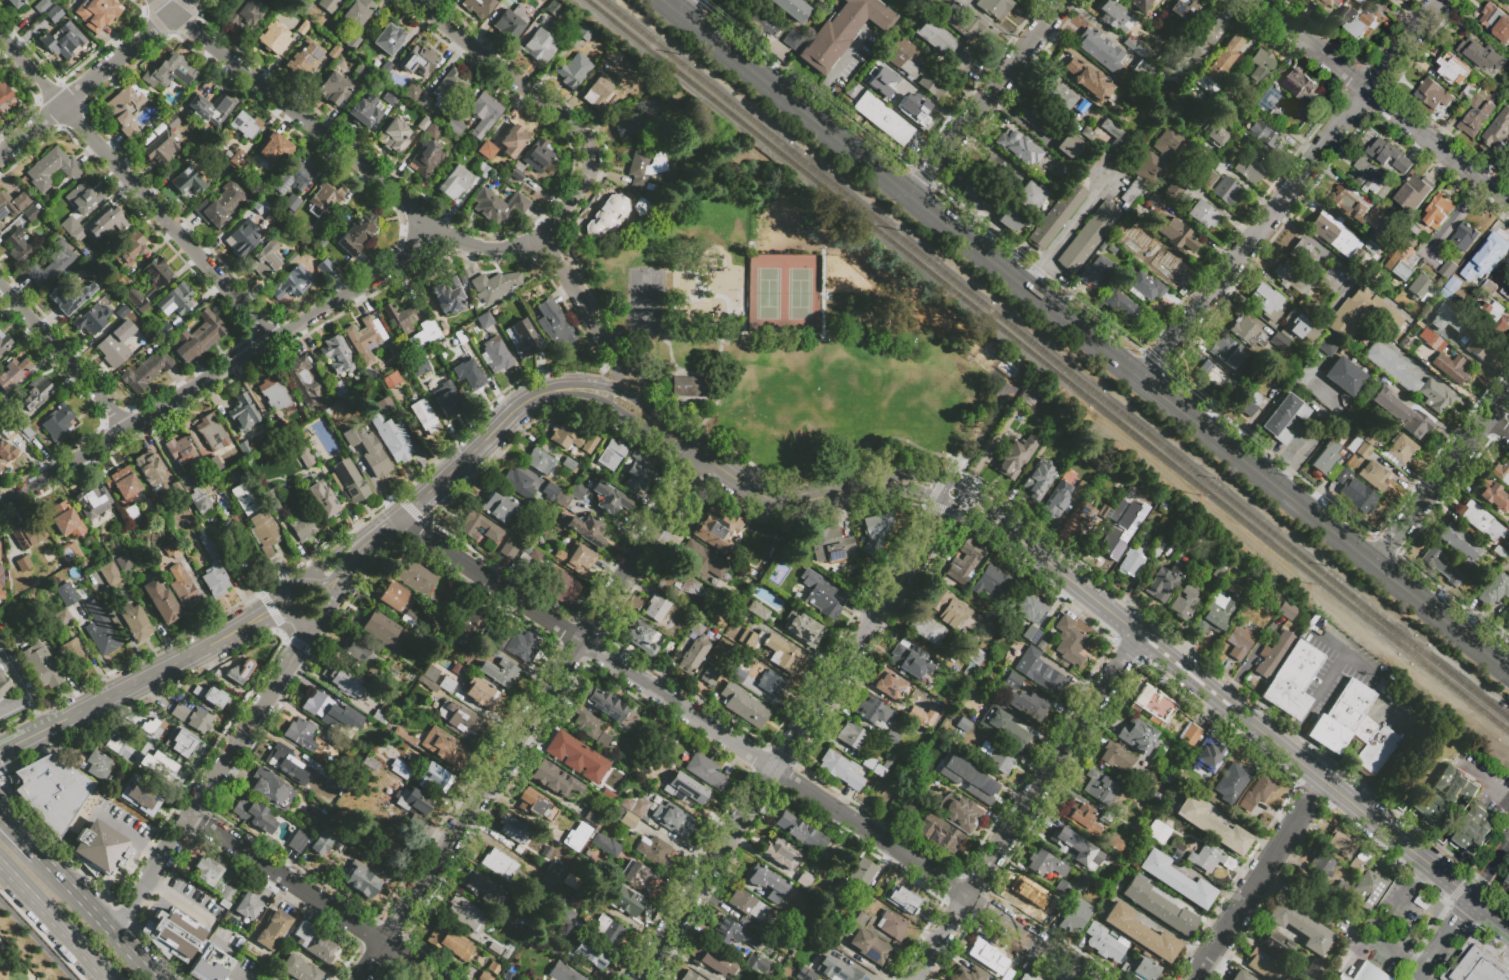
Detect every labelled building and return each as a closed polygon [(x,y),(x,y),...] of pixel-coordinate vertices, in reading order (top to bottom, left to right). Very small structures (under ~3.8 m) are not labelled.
[(5,4),(2,0),(25,0),(14,10),(6,2),(5,4)] [(32,7),(40,0),(49,0),(52,3),(39,14),(32,7)] [(79,4),(82,0),(87,0),(88,1),(89,0),(114,0),(124,8),(118,16),(117,16),(115,19),(113,17),(111,20),(112,20),(108,26),(107,25),(106,26),(104,25),(95,36),(82,25),(83,23),(78,18),(79,17),(73,12),(79,4)] [(220,19),(235,0),(255,0),(264,7),(259,12),(264,16),(258,24),(255,21),(250,27),(244,21),(235,31),(220,19)] [(316,4),(319,0),(341,0),(330,15),(316,4)] [(340,16),(353,0),(369,0),(375,5),(356,29),(340,16)] [(459,5),(463,0),(498,0),(482,21),(480,19),(479,20),(475,17),(476,16),(471,13),(470,14),(459,5)] [(544,9),(550,0),(552,0),(562,8),(555,18),(544,9)] [(800,24),(769,0),(800,0),(812,9),(800,24)] [(845,1),(844,0),(877,0),(896,15),(883,32),(865,17),(856,29),(858,31),(831,65),(830,64),(828,67),(823,75),(796,54),(824,19),(826,20),(833,11),(835,13),(845,1)] [(942,7),(947,0),(950,0),(951,1),(952,0),(962,9),(957,16),(964,21),(969,15),(973,18),(976,14),(997,32),(990,41),(978,32),(978,36),(972,36),(972,33),(967,40),(937,16),(937,13),(939,10),(942,9),(942,7)] [(973,4),(976,0),(1010,0),(1014,3),(1005,15),(1004,14),(998,22),(991,16),(990,17),(973,4)] [(1096,7),(1102,0),(1114,0),(1131,13),(1130,15),(1135,19),(1128,29),(1127,28),(1121,35),(1099,17),(1103,13),(1096,7)] [(1142,14),(1125,0),(1150,0),(1145,6),(1147,7),(1142,14)] [(1167,9),(1175,0),(1190,0),(1198,7),(1184,24),(1167,9)] [(1322,14),(1305,0),(1336,0),(1331,6),(1330,5),(1322,14)] [(1366,9),(1376,17),(1374,18),(1376,20),(1370,28),(1367,26),(1362,32),(1363,33),(1357,41),(1342,29),(1344,27),(1334,19),(1345,5),(1354,12),(1363,0),(1365,0),(1369,3),(1369,6),(1366,9)] [(304,15),(298,10),(306,1),(312,6),(304,15)] [(494,27),(492,26),(506,8),(511,12),(519,2),(528,20),(525,23),(526,28),(511,47),(498,36),(500,33),(494,27)] [(1488,2),(1508,18),(1508,42),(1506,46),(1491,34),(1494,31),(1480,20),(1483,16),(1480,14),(1483,10),(1488,2)] [(781,29),(774,38),(766,32),(760,40),(748,31),(749,29),(737,19),(751,3),(774,21),(773,23),(781,29)] [(55,4),(64,14),(52,24),(43,14),(55,4)] [(1164,66),(1203,15),(1208,19),(1215,11),(1229,22),(1196,64),(1187,57),(1174,74),(1164,66)] [(937,51),(912,31),(924,16),(964,48),(950,66),(934,54),(937,51)] [(50,36),(68,20),(87,41),(80,46),(82,48),(66,62),(60,55),(56,59),(38,39),(46,32),(50,36)] [(302,35),(296,30),(305,20),(311,25),(302,35)] [(276,56),(255,39),(269,22),(272,25),(274,22),(278,25),(279,23),(291,33),(289,36),(291,37),(285,44),(287,46),(280,55),(278,54),(276,56)] [(397,26),(406,33),(402,38),(404,39),(390,57),(372,42),(388,22),(395,28),(397,26)] [(573,34),(582,22),(594,31),(585,42),(573,34)] [(1112,74),(1076,45),(1080,40),(1077,38),(1087,25),(1099,34),(1097,36),(1101,39),(1102,37),(1110,43),(1108,46),(1110,47),(1111,45),(1123,55),(1117,62),(1120,64),(1112,74)] [(523,45),(538,26),(548,33),(546,35),(552,39),(551,40),(556,43),(553,47),(556,49),(545,64),(538,59),(536,63),(526,55),(530,50),(523,45)] [(1176,47),(1166,39),(1174,29),(1184,37),(1176,47)] [(1499,55),(1489,68),(1482,62),(1479,66),(1459,49),(1465,43),(1462,40),(1465,37),(1463,35),(1469,29),(1499,55)] [(792,50),(781,41),(789,31),(800,41),(792,50)] [(1236,54),(1213,84),(1200,74),(1208,64),(1206,63),(1215,52),(1217,53),(1222,46),(1220,45),(1230,32),(1242,41),(1234,52),(1236,54)] [(340,41),(345,35),(350,39),(352,36),(354,38),(356,35),(363,40),(353,52),(340,41)] [(1139,75),(1131,68),(1140,57),(1121,43),(1127,35),(1136,42),(1138,41),(1150,51),(1145,58),(1156,67),(1142,85),(1136,80),(1139,75)] [(300,79),(283,66),(288,60),(290,62),(300,50),(297,48),(306,36),(325,51),(305,77),(303,75),(300,79)] [(948,90),(940,101),(936,98),(935,99),(919,87),(921,85),(900,69),(899,71),(886,61),(890,56),(887,54),(896,42),(897,43),(902,37),(914,47),(906,59),(920,70),(923,66),(928,71),(930,69),(947,82),(943,87),(948,90)] [(332,60),(326,55),(335,43),(341,48),(332,60)] [(408,76),(397,67),(411,50),(415,53),(420,47),(422,49),(424,46),(428,49),(430,47),(435,52),(433,54),(439,59),(423,78),(415,72),(417,69),(415,67),(408,76)] [(616,67),(604,58),(612,47),(625,57),(616,67)] [(1266,50),(1271,54),(1269,57),(1276,62),(1265,76),(1262,74),(1255,83),(1247,77),(1253,68),(1246,62),(1257,47),(1264,52),(1266,50)] [(173,51),(179,56),(180,54),(199,70),(184,88),(178,83),(180,81),(175,77),(173,78),(168,74),(165,78),(169,82),(164,88),(157,82),(152,89),(139,79),(146,70),(150,73),(154,69),(155,70),(163,60),(164,61),(173,51)] [(553,69),(559,61),(565,66),(577,51),(586,59),(585,60),(593,66),(582,80),(581,79),(571,92),(562,85),(563,84),(560,82),(563,78),(553,69)] [(1472,71),(1460,86),(1455,82),(1453,85),(1439,74),(1440,72),(1434,68),(1447,51),(1472,71)] [(884,62),(867,84),(856,76),(874,54),(884,62)] [(1077,88),(1058,73),(1063,67),(1061,66),(1070,55),(1080,64),(1082,62),(1092,69),(1077,88)] [(386,60),(393,65),(383,77),(376,72),(386,60)] [(368,71),(359,81),(352,74),(360,64),(368,71)] [(897,79),(875,64),(862,82),(885,97),(897,79)] [(451,67),(459,72),(457,75),(468,84),(461,93),(458,90),(441,111),(432,104),(436,100),(434,98),(436,96),(431,93),(451,67)] [(1494,86),(1478,74),(1483,67),(1499,79),(1494,86)] [(334,68),(345,77),(343,79),(351,85),(346,90),(350,93),(344,101),(342,99),(336,107),(328,101),(327,102),(320,97),(322,95),(316,90),(334,68)] [(1297,70),(1319,87),(1313,94),(1316,96),(1308,107),(1283,87),(1297,70)] [(600,113),(581,98),(601,72),(615,82),(609,91),(612,93),(604,104),(606,106),(600,113)] [(1076,97),(1065,112),(1039,92),(1042,88),(1039,86),(1042,82),(1043,83),(1050,73),(1058,80),(1056,82),(1076,97)] [(1433,113),(1412,96),(1427,77),(1456,100),(1454,103),(1452,101),(1446,108),(1441,104),(1433,113)] [(923,117),(917,125),(877,94),(890,78),(927,107),(921,115),(923,117)] [(7,104),(0,110),(0,83),(2,81),(15,96),(7,104)] [(202,82),(211,89),(204,99),(210,105),(222,90),(236,101),(216,127),(212,124),(212,125),(207,121),(203,125),(193,118),(192,120),(184,113),(189,107),(186,105),(187,103),(185,101),(193,91),(194,91),(202,82)] [(422,91),(413,103),(401,94),(411,82),(422,91)] [(102,105),(118,93),(117,92),(127,84),(135,95),(139,91),(146,100),(137,108),(135,105),(133,107),(128,101),(121,106),(124,109),(134,121),(132,122),(138,130),(126,139),(117,127),(119,126),(102,105)] [(393,108),(385,102),(386,101),(382,98),(390,88),(393,91),(401,97),(393,108)] [(1244,98),(1253,88),(1261,95),(1252,105),(1244,98)] [(1109,101),(1101,111),(1087,99),(1095,89),(1109,101)] [(851,108),(865,90),(917,132),(903,149),(851,108)] [(504,108),(478,140),(469,133),(480,120),(477,118),(474,118),(472,115),(470,112),(467,109),(482,91),(491,98),(491,97),(496,101),(495,101),(504,108)] [(422,92),(432,100),(424,110),(414,103),(422,92)] [(366,129),(360,124),(358,126),(351,121),(353,118),(346,112),(354,102),(356,103),(360,98),(363,100),(366,96),(369,93),(377,100),(376,102),(382,106),(379,110),(382,113),(374,124),(371,122),(366,129)] [(664,112),(659,97),(669,94),(674,108),(664,112)] [(1208,97),(1215,103),(1209,110),(1202,104),(1208,97)] [(1245,103),(1240,109),(1233,104),(1239,97),(1245,103)] [(1263,116),(1252,108),(1260,97),(1271,106),(1263,116)] [(1088,104),(1080,114),(1074,109),(1082,99),(1088,104)] [(1036,130),(1018,115),(1022,111),(1019,108),(1025,101),(1028,104),(1031,100),(1048,114),(1036,130)] [(1305,113),(1297,123),(1296,122),(1292,128),(1284,122),(1282,124),(1273,117),(1274,116),(1272,114),(1275,110),(1278,113),(1288,100),(1305,113)] [(1460,122),(1461,123),(1471,110),(1479,109),(1481,111),(1488,102),(1497,109),(1473,140),(1462,132),(1461,133),(1455,128),(1460,122)] [(1508,106),(1508,107),(1508,138),(1498,151),(1492,146),(1490,149),(1484,144),(1486,141),(1482,137),(1508,106)] [(239,110),(252,120),(254,117),(266,126),(255,139),(254,138),(251,142),(247,140),(246,142),(239,136),(241,134),(235,129),(234,131),(227,126),(239,110)] [(180,122),(170,130),(162,119),(171,111),(180,122)] [(616,119),(638,111),(641,118),(645,116),(649,126),(619,138),(614,124),(617,123),(616,119)] [(1238,131),(1252,114),(1280,135),(1279,136),(1282,138),(1280,141),(1283,143),(1282,146),(1283,146),(1273,158),(1238,131)] [(431,120),(423,131),(417,125),(425,115),(431,120)] [(467,126),(460,134),(459,133),(456,136),(444,126),(454,115),(467,126)] [(396,154),(390,149),(389,150),(374,139),(380,131),(381,132),(394,116),(404,123),(406,120),(415,127),(406,139),(407,140),(396,154)] [(1053,117),(1065,126),(1056,137),(1044,128),(1053,117)] [(1115,152),(1108,146),(1115,137),(1099,125),(1104,117),(1128,135),(1115,152)] [(175,135),(172,138),(181,147),(174,154),(172,152),(168,156),(170,158),(162,165),(158,161),(157,162),(154,160),(155,159),(152,156),(148,160),(139,150),(149,140),(146,137),(152,132),(155,135),(161,129),(157,125),(162,121),(175,135)] [(434,139),(424,131),(432,121),(442,128),(434,139)] [(511,160),(500,152),(503,148),(497,143),(513,122),(522,129),(520,132),(528,138),(511,160)] [(1219,145),(1205,134),(1215,122),(1229,133),(1219,145)] [(1023,166),(993,141),(999,133),(1000,134),(1009,124),(1029,140),(1028,141),(1042,153),(1033,163),(1031,161),(1027,166),(1025,165),(1023,166)] [(1150,146),(1166,124),(1188,140),(1171,162),(1150,146)] [(1068,158),(1054,147),(1071,126),(1077,131),(1075,133),(1083,139),(1078,145),(1082,148),(1074,157),(1071,155),(1068,158)] [(1095,135),(1090,141),(1080,133),(1085,126),(1095,135)] [(270,166),(258,157),(260,155),(255,151),(269,132),(272,134),(274,131),(279,134),(278,135),(296,148),(289,157),(286,155),(282,161),(277,157),(270,166)] [(539,137),(549,145),(547,148),(556,155),(551,160),(559,166),(552,174),(545,169),(540,174),(528,165),(525,168),(524,167),(521,172),(524,175),(519,182),(509,174),(514,168),(512,167),(517,161),(523,166),(525,163),(521,159),(539,137)] [(1198,137),(1205,143),(1199,150),(1192,145),(1198,137)] [(498,148),(489,160),(476,151),(486,138),(498,148)] [(1413,163),(1405,174),(1395,167),(1397,166),(1389,160),(1384,167),(1365,152),(1371,144),(1373,146),(1380,138),(1388,144),(1389,142),(1408,156),(1406,158),(1413,163)] [(404,166),(422,143),(425,146),(430,140),(440,147),(438,150),(446,156),(438,166),(435,164),(429,171),(431,172),(425,179),(416,172),(414,174),(404,166)] [(24,173),(55,145),(68,159),(71,157),(80,167),(79,168),(82,171),(74,179),(71,176),(69,178),(58,167),(50,174),(55,181),(40,194),(30,182),(31,181),(24,173)] [(1107,157),(1090,179),(1077,169),(1095,147),(1107,157)] [(238,148),(248,156),(238,168),(228,161),(238,148)] [(1118,199),(1135,176),(1134,175),(1137,171),(1134,169),(1149,149),(1169,165),(1157,181),(1155,179),(1152,182),(1148,180),(1128,206),(1118,199)] [(658,185),(656,192),(631,185),(633,177),(626,175),(634,151),(649,155),(646,166),(650,164),(653,152),(661,150),(667,170),(662,172),(663,174),(650,177),(649,175),(644,174),(643,176),(648,178),(646,183),(658,185)] [(1268,165),(1252,185),(1231,168),(1242,153),(1254,163),(1259,157),(1268,165)] [(305,157),(315,165),(314,166),(318,170),(301,193),(295,188),(297,184),(292,181),(281,196),(272,189),(296,156),(302,161),(305,157)] [(978,173),(992,156),(1015,174),(1011,179),(1014,181),(1009,187),(1007,186),(1003,192),(978,173)] [(1376,170),(1395,186),(1382,201),(1368,190),(1366,193),(1355,184),(1360,177),(1358,176),(1361,173),(1354,167),(1361,159),(1371,167),(1371,166),(1373,168),(1374,166),(1377,169),(1376,170)] [(480,161),(492,170),(484,179),(473,170),(480,161)] [(457,163),(475,177),(463,193),(461,191),(453,201),(437,189),(457,163)] [(1053,175),(1060,164),(1067,169),(1059,180),(1053,175)] [(169,182),(188,165),(206,186),(195,195),(197,197),(189,205),(169,182)] [(1207,188),(1198,181),(1207,169),(1216,176),(1207,188)] [(1425,178),(1435,186),(1413,214),(1394,199),(1407,183),(1405,182),(1413,172),(1423,180),(1425,178)] [(1162,195),(1179,174),(1186,180),(1180,188),(1185,191),(1174,205),(1162,195)] [(1209,191),(1223,174),(1238,186),(1233,193),(1236,195),(1233,199),(1228,206),(1209,191)] [(1013,234),(996,221),(1000,216),(985,204),(981,209),(978,206),(975,209),(965,201),(968,197),(959,191),(963,186),(959,184),(964,177),(968,180),(972,176),(1011,206),(1008,209),(1015,215),(1018,211),(1022,214),(1020,217),(1024,220),(1013,234)] [(1086,192),(1039,251),(1029,243),(1030,241),(1025,238),(1074,176),(1082,182),(1079,186),(1086,192)] [(62,197),(82,179),(92,191),(97,188),(104,196),(90,208),(80,216),(62,197)] [(230,179),(245,196),(230,210),(233,213),(216,229),(209,222),(206,224),(192,209),(205,198),(209,203),(223,190),(221,187),(230,179)] [(317,218),(303,206),(313,194),(314,194),(319,187),(318,186),(324,179),(328,183),(332,179),(342,188),(340,191),(344,194),(336,203),(335,202),(324,215),(331,221),(317,238),(308,230),(317,218)] [(1047,191),(1033,210),(1031,208),(1028,212),(1008,196),(1010,193),(1011,194),(1015,189),(1018,191),(1026,180),(1034,186),(1037,184),(1047,191)] [(1358,224),(1351,217),(1349,219),(1343,214),(1344,212),(1338,207),(1337,209),(1329,202),(1338,190),(1336,188),(1339,185),(1369,210),(1358,224)] [(516,191),(531,202),(521,214),(514,208),(511,213),(513,214),(505,224),(500,221),(496,227),(473,209),(478,202),(473,198),(482,186),(506,204),(516,191)] [(11,210),(0,219),(0,191),(1,190),(5,194),(6,194),(11,199),(20,192),(29,203),(15,215),(11,210)] [(282,204),(291,193),(301,201),(293,212),(282,204)] [(1435,232),(1420,219),(1432,205),(1430,204),(1439,193),(1447,200),(1446,201),(1455,208),(1435,232)] [(619,195),(627,200),(628,209),(622,217),(617,218),(617,223),(612,230),(605,230),(592,237),(583,230),(591,220),(592,221),(596,216),(595,215),(601,208),(605,208),(604,203),(610,196),(619,195)] [(1146,205),(1154,195),(1164,203),(1156,213),(1146,205)] [(269,206),(259,215),(251,207),(260,197),(269,206)] [(633,207),(639,197),(653,206),(645,220),(637,216),(633,207)] [(1122,212),(1073,273),(1056,259),(1105,198),(1122,212)] [(1185,214),(1198,198),(1220,216),(1211,227),(1208,225),(1205,229),(1185,214)] [(21,213),(31,204),(39,214),(30,223),(21,213)] [(128,228),(113,242),(103,231),(96,239),(87,229),(95,221),(95,220),(112,204),(119,211),(116,214),(128,228)] [(1369,216),(1376,207),(1386,214),(1378,223),(1369,216)] [(1348,259),(1308,228),(1321,211),(1325,213),(1329,208),(1331,209),(1327,215),(1334,220),(1338,216),(1343,220),(1340,224),(1360,240),(1362,236),(1364,238),(1348,259)] [(351,257),(335,242),(353,224),(353,222),(355,219),(357,219),(357,216),(360,216),(360,215),(364,215),(364,214),(371,214),(371,216),(374,216),(374,226),(377,229),(372,234),(371,234),(360,245),(361,246),(351,257)] [(79,226),(68,235),(59,224),(70,215),(79,226)] [(1150,227),(1159,217),(1165,222),(1171,216),(1190,232),(1188,235),(1197,242),(1190,250),(1181,243),(1176,249),(1150,227)] [(239,259),(229,247),(233,242),(227,236),(247,218),(262,235),(256,239),(259,242),(247,253),(247,252),(239,259)] [(1461,257),(1446,245),(1456,233),(1455,232),(1464,221),(1480,235),(1461,257)] [(1170,250),(1155,269),(1129,249),(1128,251),(1117,242),(1132,222),(1170,250)] [(18,264),(7,253),(12,248),(4,239),(15,229),(13,227),(16,225),(18,226),(19,225),(25,232),(21,235),(26,241),(30,238),(38,247),(18,264)] [(87,236),(77,244),(69,235),(79,226),(87,236)] [(1425,235),(1421,240),(1411,233),(1415,227),(1425,235)] [(125,268),(122,265),(120,267),(108,254),(135,230),(145,241),(142,243),(148,250),(142,255),(141,254),(139,256),(137,254),(132,258),(134,260),(125,268)] [(23,271),(32,262),(40,271),(51,261),(48,256),(55,250),(51,245),(59,237),(77,256),(41,290),(23,271)] [(1506,249),(1489,270),(1475,258),(1492,237),(1506,249)] [(281,263),(263,279),(247,260),(272,238),(279,247),(272,253),(281,263)] [(327,242),(322,248),(317,244),(322,238),(327,242)] [(1300,238),(1312,248),(1311,249),(1319,256),(1314,263),(1322,269),(1316,277),(1310,271),(1309,272),(1290,257),(1295,251),(1291,248),(1300,238)] [(1377,247),(1371,254),(1362,247),(1368,239),(1377,247)] [(1118,249),(1113,255),(1106,249),(1111,243),(1118,249)] [(1408,279),(1403,275),(1398,281),(1384,270),(1404,244),(1418,255),(1416,257),(1422,262),(1408,279)] [(294,252),(299,258),(291,266),(285,260),(294,252)] [(1086,285),(1076,277),(1086,264),(1089,267),(1099,253),(1114,265),(1108,273),(1111,276),(1103,287),(1099,284),(1096,288),(1089,282),(1086,285)] [(141,314),(122,294),(132,284),(142,295),(151,286),(149,284),(144,280),(147,278),(140,270),(157,254),(167,265),(165,267),(167,270),(168,270),(172,275),(155,291),(154,289),(145,297),(150,302),(148,303),(150,305),(141,314)] [(334,268),(324,277),(315,267),(325,258),(334,268)] [(1446,282),(1436,274),(1448,259),(1458,267),(1446,282)] [(1181,269),(1170,284),(1160,277),(1172,261),(1181,269)] [(1299,300),(1278,285),(1280,282),(1274,277),(1276,274),(1272,272),(1277,265),(1282,268),(1286,262),(1313,282),(1299,300)] [(284,292),(275,300),(269,294),(277,287),(275,284),(297,263),(307,275),(309,273),(316,280),(296,298),(291,292),(290,293),(289,293),(289,294),(288,294),(287,294),(286,293),(285,293),(285,292),(284,292)] [(1328,267),(1342,279),(1334,290),(1319,278),(1328,267)] [(1130,287),(1127,284),(1138,269),(1152,280),(1154,278),(1167,288),(1159,298),(1155,295),(1149,302),(1145,298),(1142,302),(1127,291),(1130,287)] [(1431,283),(1434,285),(1426,295),(1424,293),(1418,299),(1416,298),(1414,301),(1409,297),(1412,293),(1405,288),(1420,270),(1429,277),(1428,279),(1432,282),(1431,283)] [(116,290),(107,279),(117,271),(126,281),(116,290)] [(1457,271),(1462,275),(1455,285),(1460,288),(1463,285),(1469,289),(1468,291),(1472,295),(1461,309),(1440,293),(1457,271)] [(480,298),(477,300),(474,295),(477,293),(469,280),(482,272),(487,280),(499,272),(500,275),(503,274),(520,272),(521,285),(507,286),(509,290),(484,305),(480,298)] [(428,288),(441,282),(440,279),(454,273),(464,297),(462,298),(465,307),(447,315),(445,310),(440,312),(437,304),(436,305),(434,299),(435,299),(433,294),(431,295),(428,288)] [(1474,284),(1480,275),(1500,290),(1493,298),(1474,284)] [(69,276),(78,287),(80,286),(81,287),(82,286),(86,286),(91,282),(97,289),(65,317),(58,309),(58,308),(47,295),(69,276)] [(1508,300),(1508,280),(1499,290),(1508,300)] [(180,317),(176,313),(170,319),(162,311),(160,312),(154,305),(181,281),(192,294),(189,296),(193,300),(190,302),(193,305),(180,317)] [(1253,295),(1251,292),(1258,283),(1271,292),(1272,291),(1283,299),(1276,308),(1282,312),(1273,324),(1246,303),(1253,295)] [(1403,319),(1389,336),(1363,315),(1344,339),(1325,324),(1346,297),(1348,299),(1359,284),(1368,291),(1366,293),(1369,295),(1366,299),(1368,301),(1373,295),(1403,319)] [(1106,293),(1108,294),(1113,287),(1147,314),(1141,321),(1139,320),(1135,325),(1114,309),(1113,311),(1100,301),(1106,293)] [(548,297),(553,304),(554,304),(571,331),(573,330),(578,338),(568,345),(565,341),(553,349),(534,320),(535,320),(534,317),(538,314),(533,306),(548,297)] [(1508,319),(1508,323),(1508,324),(1508,325),(1508,327),(1482,361),(1465,348),(1470,340),(1460,332),(1474,314),(1476,315),(1490,297),(1505,309),(1501,315),(1504,317),(1506,317),(1508,319)] [(1316,310),(1310,317),(1297,307),(1303,299),(1316,310)] [(381,306),(390,301),(396,313),(402,309),(403,310),(409,307),(409,306),(412,304),(417,311),(413,314),(413,313),(409,315),(413,322),(410,324),(413,328),(406,332),(405,330),(402,332),(399,327),(395,330),(393,326),(391,327),(387,320),(389,319),(381,306)] [(1432,312),(1440,301),(1466,322),(1458,333),(1444,323),(1438,330),(1427,322),(1434,313),(1432,312)] [(95,302),(101,308),(104,305),(112,313),(105,320),(107,321),(90,337),(88,335),(88,334),(86,332),(82,336),(70,324),(75,319),(74,318),(86,306),(88,309),(95,302)] [(121,318),(115,312),(123,304),(129,310),(121,318)] [(167,345),(187,327),(191,332),(203,321),(197,315),(205,307),(213,316),(214,315),(221,323),(220,323),(227,331),(217,340),(217,339),(202,352),(201,351),(194,358),(194,357),(185,364),(167,345)] [(482,330),(475,318),(487,311),(495,322),(482,330)] [(1297,312),(1305,319),(1304,321),(1309,324),(1296,341),(1285,332),(1291,324),(1289,323),(1297,312)] [(360,319),(367,314),(371,320),(375,318),(387,339),(368,350),(371,354),(373,357),(375,361),(365,366),(343,329),(351,324),(356,332),(364,327),(360,319)] [(1233,321),(1239,314),(1267,336),(1264,339),(1267,342),(1262,348),(1259,345),(1254,350),(1228,330),(1234,322),(1233,321)] [(430,316),(441,334),(414,351),(407,339),(423,330),(419,323),(430,316)] [(94,346),(126,317),(136,329),(127,337),(127,336),(121,342),(131,353),(111,370),(101,359),(103,356),(94,346)] [(543,348),(520,361),(503,330),(510,327),(509,326),(524,317),(534,335),(536,334),(543,348)] [(165,321),(173,330),(163,339),(155,331),(165,321)] [(1323,328),(1341,342),(1330,356),(1312,343),(1323,328)] [(1435,348),(1433,350),(1423,343),(1424,341),(1419,337),(1426,328),(1446,343),(1440,352),(1450,360),(1456,353),(1464,359),(1459,366),(1471,375),(1466,382),(1462,379),(1458,384),(1430,362),(1438,351),(1435,348)] [(13,343),(0,354),(0,332),(4,336),(5,334),(13,343)] [(452,337),(461,332),(467,342),(458,347),(452,337)] [(1246,351),(1232,369),(1208,351),(1222,332),(1246,351)] [(323,341),(326,340),(337,333),(357,367),(348,372),(347,370),(340,374),(339,373),(335,375),(329,364),(331,363),(328,357),(324,359),(319,349),(325,345),(323,341)] [(496,334),(515,364),(494,377),(479,355),(484,352),(482,348),(484,347),(482,343),(496,334)] [(1292,350),(1287,357),(1270,344),(1278,334),(1291,344),(1289,347),(1292,350)] [(1362,355),(1375,338),(1408,363),(1403,368),(1423,384),(1428,377),(1453,397),(1448,405),(1447,404),(1446,406),(1444,404),(1437,413),(1362,355)] [(162,350),(174,363),(164,372),(161,370),(145,384),(148,388),(138,397),(125,383),(123,384),(118,378),(129,368),(132,371),(150,354),(153,358),(162,350)] [(406,362),(421,353),(430,367),(415,377),(406,362)] [(305,354),(312,366),(306,369),(312,378),(311,381),(319,383),(316,396),(319,401),(307,409),(288,377),(289,376),(285,369),(285,368),(286,367),(287,365),(286,364),(298,357),(298,358),(305,354)] [(1366,375),(1350,396),(1322,375),(1339,354),(1366,375)] [(471,356),(488,383),(471,393),(461,375),(459,377),(458,376),(455,378),(450,369),(471,356)] [(11,400),(0,410),(0,400),(3,397),(0,394),(0,377),(3,374),(4,376),(8,372),(4,368),(9,364),(8,363),(13,358),(20,366),(26,360),(34,368),(6,395),(11,400)] [(1211,372),(1223,381),(1212,396),(1192,381),(1206,362),(1214,368),(1211,372)] [(1009,377),(1017,368),(1028,377),(1021,386),(1009,377)] [(381,379),(395,370),(401,381),(387,390),(381,379)] [(1232,399),(1224,393),(1234,381),(1232,379),(1238,372),(1248,381),(1232,399)] [(22,400),(27,395),(25,392),(28,390),(25,387),(32,380),(33,382),(41,375),(53,389),(47,394),(48,395),(37,405),(36,404),(26,413),(20,406),(24,402),(22,400)] [(262,380),(267,377),(269,380),(276,376),(288,395),(286,396),(293,407),(285,412),(282,406),(272,412),(267,403),(264,405),(259,396),(262,394),(257,386),(263,382),(262,380)] [(1279,376),(1286,382),(1278,391),(1271,386),(1279,376)] [(674,377),(674,396),(708,396),(709,377),(674,377)] [(449,378),(465,405),(445,417),(430,393),(441,387),(439,384),(449,378)] [(1033,408),(1019,399),(1034,378),(1047,387),(1033,408)] [(340,379),(347,391),(336,396),(330,385),(340,379)] [(1415,409),(1434,423),(1426,433),(1424,431),(1418,439),(1369,401),(1381,385),(1389,392),(1388,393),(1413,412),(1415,409)] [(1234,406),(1248,388),(1265,401),(1251,419),(1234,406)] [(260,419),(255,422),(257,425),(252,428),(250,425),(247,427),(249,429),(243,433),(242,431),(238,433),(226,412),(234,407),(234,406),(233,405),(233,404),(233,403),(234,401),(235,401),(235,400),(233,397),(243,391),(260,419)] [(1259,426),(1287,392),(1311,411),(1302,421),(1292,412),(1290,415),(1293,417),(1286,426),(1283,424),(1281,426),(1292,435),(1283,446),(1259,426)] [(375,403),(387,396),(394,408),(382,415),(375,403)] [(408,406),(422,398),(440,428),(424,437),(421,432),(423,431),(419,425),(416,427),(412,420),(415,418),(408,406)] [(41,424),(45,421),(43,419),(54,410),(56,411),(59,409),(56,406),(62,401),(75,416),(69,422),(73,427),(69,430),(70,432),(57,444),(49,437),(51,435),(41,424)] [(373,406),(382,421),(388,418),(392,425),(398,421),(409,440),(407,441),(413,452),(408,455),(410,459),(402,464),(400,460),(394,463),(371,422),(369,423),(363,412),(373,406)] [(209,412),(217,425),(218,424),(224,432),(224,431),(228,436),(227,437),(230,442),(223,447),(222,446),(212,453),(205,441),(205,440),(200,432),(199,433),(195,426),(201,422),(200,419),(209,412)] [(23,414),(30,421),(19,431),(13,424),(23,414)] [(280,420),(287,432),(276,438),(270,426),(280,420)] [(571,445),(568,451),(566,449),(565,450),(564,450),(548,440),(553,431),(551,430),(555,424),(558,426),(560,422),(584,437),(578,447),(571,442),(569,444),(571,445)] [(1054,423),(1062,428),(1058,434),(1050,428),(1054,423)] [(8,425),(18,435),(10,443),(0,432),(8,425)] [(36,434),(28,441),(23,437),(18,432),(27,425),(36,434)] [(340,433),(353,425),(356,430),(360,427),(364,434),(370,431),(392,469),(374,480),(361,456),(363,455),(361,452),(364,451),(359,442),(349,448),(340,433)] [(1378,435),(1370,445),(1359,436),(1367,427),(1378,435)] [(305,429),(309,435),(304,439),(300,432),(305,429)] [(306,468),(298,456),(300,454),(290,437),(297,432),(315,462),(306,468)] [(1403,464),(1387,450),(1401,432),(1420,447),(1413,456),(1411,454),(1403,464)] [(580,449),(590,433),(599,439),(589,455),(580,449)] [(1012,481),(991,467),(1011,439),(1020,445),(1028,433),(1039,440),(1012,481)] [(163,444),(172,438),(174,442),(185,436),(201,462),(190,468),(189,467),(186,469),(183,463),(179,466),(176,460),(174,462),(163,444)] [(1352,454),(1343,447),(1350,438),(1353,440),(1355,437),(1361,441),(1352,454)] [(612,472),(595,462),(605,447),(604,446),(609,438),(616,443),(617,441),(628,448),(621,458),(621,457),(612,472)] [(3,468),(0,470),(0,439),(6,445),(11,445),(13,448),(15,447),(19,451),(7,463),(6,462),(1,466),(3,468)] [(252,450),(243,456),(236,444),(246,439),(252,450)] [(306,445),(317,439),(324,451),(323,452),(325,456),(323,458),(320,453),(314,457),(306,445)] [(1330,439),(1341,448),(1337,453),(1341,456),(1335,462),(1334,461),(1324,475),(1310,464),(1330,439)] [(554,455),(558,458),(557,461),(556,461),(546,477),(523,462),(534,445),(542,450),(544,451),(544,452),(553,457),(554,455)] [(1365,461),(1356,455),(1364,445),(1373,451),(1372,452),(1373,453),(1368,459),(1367,458),(1365,461)] [(131,460),(150,448),(164,470),(160,473),(164,480),(149,489),(142,478),(143,477),(135,465),(131,460)] [(634,448),(656,462),(649,473),(651,474),(643,487),(640,485),(635,493),(634,495),(622,487),(630,475),(625,472),(633,459),(629,456),(634,448)] [(1343,467),(1339,464),(1347,455),(1350,458),(1343,467)] [(346,456),(360,480),(361,479),(370,494),(352,505),(343,490),(344,490),(329,466),(346,456)] [(561,465),(566,456),(578,464),(573,472),(561,465)] [(205,464),(216,457),(224,470),(223,470),(224,473),(214,478),(205,464)] [(1041,458),(1058,470),(1035,502),(1022,493),(1025,489),(1021,486),(1041,458)] [(1391,481),(1381,493),(1356,474),(1361,468),(1362,469),(1370,459),(1389,474),(1386,477),(1391,481)] [(1505,459),(1508,462),(1508,488),(1488,472),(1496,462),(1500,465),(1505,459)] [(1346,467),(1350,462),(1354,465),(1350,470),(1346,467)] [(122,501),(112,485),(107,488),(103,480),(109,476),(108,476),(126,464),(142,488),(122,501)] [(237,483),(230,472),(241,465),(248,477),(237,483)] [(500,482),(509,469),(513,471),(515,468),(533,480),(529,486),(535,490),(529,500),(500,482)] [(1122,475),(1118,480),(1108,473),(1112,468),(1122,475)] [(1335,481),(1343,469),(1351,475),(1343,487),(1335,481)] [(195,484),(184,491),(177,479),(187,473),(195,484)] [(1498,490),(1508,499),(1508,513),(1508,514),(1504,511),(1501,515),(1491,508),(1492,506),(1487,502),(1486,503),(1476,496),(1481,489),(1478,486),(1485,477),(1491,482),(1492,481),(1500,488),(1498,490)] [(1353,478),(1378,497),(1373,502),(1375,504),(1370,511),(1368,509),(1364,514),(1350,503),(1357,494),(1346,486),(1353,478)] [(320,479),(339,509),(337,510),(338,513),(332,517),(330,515),(324,519),(319,511),(320,511),(304,486),(314,480),(315,482),(320,479)] [(611,488),(632,501),(626,510),(621,507),(618,511),(616,509),(612,514),(611,514),(610,515),(595,505),(596,503),(595,494),(596,494),(590,490),(598,479),(605,483),(604,484),(610,489),(611,488)] [(1059,479),(1071,486),(1066,494),(1067,497),(1065,499),(1066,501),(1055,519),(1049,515),(1048,516),(1040,512),(1041,509),(1050,494),(1059,479)] [(1079,498),(1072,494),(1080,480),(1088,485),(1079,498)] [(229,490),(244,481),(260,509),(263,508),(269,518),(270,517),(280,534),(273,539),(275,543),(269,547),(274,555),(267,559),(260,547),(261,546),(259,542),(256,544),(247,529),(251,526),(229,490)] [(269,492),(268,489),(272,487),(271,484),(275,481),(279,486),(269,492)] [(542,492),(548,481),(559,489),(551,502),(544,497),(546,494),(542,492)] [(202,518),(198,512),(195,513),(185,494),(190,491),(197,487),(198,489),(211,482),(215,489),(206,495),(205,495),(210,504),(209,505),(213,512),(202,518)] [(574,482),(582,487),(586,490),(579,501),(567,493),(574,482)] [(103,488),(113,504),(87,520),(72,497),(93,483),(98,491),(103,488)] [(493,490),(493,489),(515,503),(503,522),(504,523),(503,525),(501,524),(483,512),(484,512),(480,510),(481,508),(480,507),(483,502),(484,502),(486,498),(483,496),(489,487),(493,490)] [(275,516),(263,497),(275,490),(287,509),(275,516)] [(561,490),(571,497),(564,508),(554,501),(561,490)] [(1107,520),(1120,498),(1132,505),(1119,527),(1107,520)] [(51,507),(64,499),(79,522),(81,521),(87,531),(83,534),(82,532),(76,536),(74,533),(72,535),(70,532),(61,537),(50,518),(55,515),(51,507)] [(1455,513),(1462,504),(1463,505),(1468,499),(1492,519),(1506,531),(1500,538),(1498,535),(1492,542),(1455,513)] [(689,532),(711,500),(732,515),(731,516),(736,519),(743,523),(737,533),(729,527),(721,539),(728,543),(720,556),(697,540),(698,538),(689,532)] [(229,502),(235,513),(231,515),(232,516),(236,515),(239,520),(235,523),(232,518),(227,521),(225,519),(223,520),(220,515),(221,512),(222,512),(219,508),(229,502)] [(1111,511),(1105,520),(1098,515),(1081,543),(1064,533),(1082,503),(1096,511),(1101,504),(1111,511)] [(133,504),(139,514),(137,515),(141,521),(139,521),(131,526),(120,508),(126,505),(127,507),(133,504)] [(502,531),(501,533),(503,534),(501,537),(500,536),(495,543),(482,534),(484,530),(477,525),(474,531),(479,534),(475,541),(456,529),(469,509),(502,531)] [(296,516),(305,510),(317,531),(316,531),(309,535),(311,538),(300,544),(287,523),(293,519),(294,521),(298,518),(296,516)] [(870,556),(861,550),(867,540),(862,518),(890,511),(893,522),(870,556)] [(587,513),(602,523),(602,524),(606,526),(599,537),(604,540),(603,541),(604,542),(600,547),(599,547),(598,548),(579,536),(578,536),(564,527),(571,515),(577,519),(578,518),(583,517),(584,517),(587,513)] [(1437,537),(1450,520),(1471,537),(1469,539),(1485,552),(1476,562),(1473,560),(1472,561),(1465,555),(1464,557),(1449,545),(1449,546),(1437,537)] [(48,535),(22,551),(10,531),(19,525),(21,528),(34,521),(39,528),(43,526),(48,535)] [(856,553),(844,556),(842,556),(842,559),(827,563),(824,551),(817,553),(811,529),(836,523),(840,539),(852,536),(856,553)] [(1127,543),(1114,564),(1104,557),(1106,553),(1098,548),(1108,531),(1127,543)] [(197,537),(206,532),(219,555),(211,560),(197,537)] [(523,543),(511,561),(498,552),(510,534),(523,543)] [(590,561),(591,562),(587,569),(585,568),(581,576),(552,557),(558,548),(566,553),(574,540),(595,553),(590,561)] [(174,541),(182,553),(174,558),(171,554),(167,557),(162,548),(174,541)] [(728,564),(718,578),(706,570),(702,576),(689,567),(693,561),(683,554),(693,541),(707,551),(708,550),(728,564)] [(72,542),(78,554),(65,561),(59,550),(58,548),(68,542),(69,544),(72,542)] [(964,587),(944,574),(950,565),(949,564),(954,556),(960,560),(964,554),(959,550),(964,542),(973,548),(972,550),(980,555),(966,575),(970,578),(964,587)] [(1165,569),(1158,564),(1171,542),(1179,546),(1165,569)] [(1418,560),(1430,544),(1442,553),(1439,557),(1464,576),(1454,588),(1445,581),(1447,579),(1433,568),(1431,570),(1418,560)] [(1507,553),(1502,559),(1491,550),(1496,544),(1507,553)] [(1144,559),(1132,577),(1125,573),(1123,575),(1116,571),(1118,568),(1117,567),(1125,555),(1124,554),(1128,547),(1134,551),(1136,546),(1143,551),(1140,556),(1144,559)] [(1155,548),(1161,553),(1155,561),(1149,557),(1155,548)] [(524,567),(515,561),(522,551),(531,557),(524,567)] [(122,572),(114,559),(126,552),(134,565),(122,572)] [(32,565),(21,572),(15,561),(25,554),(32,565)] [(1466,556),(1475,563),(1469,570),(1460,564),(1466,556)] [(82,558),(86,564),(80,567),(77,561),(82,558)] [(437,577),(425,596),(416,591),(401,582),(402,582),(396,578),(409,558),(437,577)] [(98,569),(111,561),(122,579),(109,587),(98,569)] [(182,568),(198,595),(194,598),(193,597),(189,599),(193,606),(185,611),(168,584),(170,582),(164,573),(168,570),(167,568),(177,562),(181,569),(182,568)] [(203,571),(218,562),(227,578),(226,579),(230,586),(224,589),(226,592),(213,600),(200,577),(205,574),(203,571)] [(1218,563),(1225,568),(1217,579),(1211,574),(1218,563)] [(970,591),(988,564),(993,567),(994,566),(1005,573),(1010,577),(1005,586),(1007,587),(998,600),(982,588),(978,594),(975,592),(974,594),(970,591)] [(671,585),(665,594),(655,587),(669,565),(700,585),(699,586),(705,590),(700,598),(676,588),(671,585)] [(1153,593),(1143,587),(1157,565),(1167,572),(1170,568),(1181,575),(1161,605),(1150,597),(1153,593)] [(538,589),(553,566),(580,584),(579,585),(581,587),(568,607),(565,605),(565,606),(538,589)] [(848,595),(841,607),(842,608),(833,622),(818,612),(819,610),(804,600),(811,589),(801,582),(803,579),(799,576),(805,567),(848,595)] [(1498,570),(1508,579),(1508,599),(1508,600),(1502,595),(1495,603),(1493,602),(1488,608),(1476,598),(1498,570)] [(164,625),(141,586),(150,581),(150,579),(155,576),(162,586),(160,587),(162,591),(165,588),(181,615),(164,625)] [(386,580),(407,594),(394,612),(376,600),(383,590),(380,589),(386,580)] [(54,589),(67,581),(78,599),(65,607),(54,589)] [(1198,599),(1183,622),(1172,614),(1173,612),(1167,608),(1183,584),(1195,591),(1194,592),(1197,594),(1195,597),(1198,599)] [(938,586),(969,608),(955,630),(935,618),(938,614),(925,605),(938,586)] [(9,588),(9,599),(0,602),(0,588),(9,588)] [(1043,609),(1035,620),(1032,618),(1029,621),(1027,619),(1025,622),(1003,606),(1005,603),(1016,589),(1027,597),(1028,596),(1033,599),(1040,604),(1039,605),(1043,609)] [(1201,636),(1191,629),(1215,592),(1226,599),(1231,591),(1242,598),(1231,615),(1229,614),(1223,624),(1226,625),(1222,632),(1219,630),(1217,633),(1207,627),(1201,636)] [(658,623),(642,613),(649,603),(647,602),(653,593),(670,604),(658,623)] [(84,605),(95,598),(122,644),(116,648),(117,649),(107,655),(106,654),(101,657),(83,627),(92,622),(94,627),(96,626),(84,605)] [(752,599),(771,612),(765,622),(745,610),(752,599)] [(1289,621),(1279,615),(1275,612),(1283,600),(1297,609),(1289,621)] [(121,608),(129,603),(131,607),(137,603),(153,630),(147,634),(149,636),(137,643),(134,638),(132,639),(127,630),(128,629),(119,614),(123,612),(121,608)] [(467,603),(483,613),(481,615),(486,618),(475,636),(472,634),(467,642),(461,638),(460,638),(458,637),(456,640),(447,635),(467,603)] [(64,607),(72,620),(61,628),(53,615),(64,607)] [(825,629),(812,649),(801,642),(800,644),(793,638),(794,637),(782,628),(786,621),(783,619),(792,607),(810,619),(825,629)] [(372,609),(399,627),(399,628),(404,631),(397,641),(394,640),(391,644),(389,642),(386,647),(358,629),(372,609)] [(404,614),(407,609),(418,615),(414,621),(404,614)] [(907,628),(918,611),(947,630),(939,642),(941,643),(938,648),(907,628)] [(1077,653),(1085,658),(1079,667),(1074,663),(1072,665),(1059,656),(1060,655),(1054,650),(1061,640),(1057,637),(1061,632),(1053,627),(1063,613),(1076,621),(1072,626),(1086,636),(1080,646),(1082,647),(1079,652),(1078,652),(1077,653)] [(418,624),(414,631),(398,620),(402,614),(418,624)] [(690,676),(676,667),(681,658),(681,657),(685,651),(686,652),(694,639),(698,636),(688,630),(695,618),(707,626),(702,633),(706,636),(704,639),(711,643),(690,676)] [(1239,618),(1247,623),(1244,626),(1256,634),(1238,661),(1227,654),(1233,646),(1224,640),(1239,618)] [(652,642),(659,647),(651,659),(645,654),(646,653),(626,640),(628,635),(627,634),(631,627),(633,628),(637,620),(653,630),(652,632),(653,633),(651,637),(649,636),(648,638),(651,640),(647,645),(649,646),(652,642)] [(1042,633),(1033,644),(1022,636),(1030,624),(1042,633)] [(1283,629),(1295,636),(1267,680),(1253,671),(1259,661),(1261,662),(1264,658),(1258,654),(1264,645),(1270,648),(1283,629)] [(526,630),(540,640),(537,645),(539,647),(528,665),(523,662),(521,665),(508,656),(510,653),(503,649),(514,631),(522,636),(526,630)] [(787,644),(811,659),(805,670),(802,668),(801,671),(802,671),(796,681),(772,666),(776,660),(781,663),(785,657),(780,654),(779,656),(762,645),(757,653),(742,644),(750,631),(756,635),(759,630),(767,634),(768,633),(787,644)] [(508,638),(500,649),(490,642),(498,631),(508,638)] [(56,647),(74,637),(81,649),(79,650),(82,654),(65,664),(56,647)] [(1297,638),(1324,656),(1300,692),(1311,699),(1296,721),(1259,697),(1297,638)] [(352,639),(371,652),(367,658),(366,657),(361,665),(342,652),(352,639)] [(1046,644),(1041,651),(1035,647),(1040,639),(1046,644)] [(20,653),(39,641),(41,645),(42,645),(62,676),(61,676),(63,680),(49,689),(46,685),(42,688),(20,653)] [(481,648),(485,641),(486,641),(499,650),(494,657),(481,648)] [(897,642),(913,653),(915,650),(921,654),(920,657),(932,665),(919,684),(914,681),(914,678),(911,676),(910,677),(907,675),(906,673),(898,667),(897,669),(887,662),(892,655),(889,653),(897,642)] [(1054,696),(1012,668),(1028,644),(1041,652),(1037,659),(1044,664),(1041,668),(1046,671),(1048,667),(1067,680),(1060,690),(1059,690),(1054,696)] [(960,660),(973,669),(983,653),(970,645),(960,660)] [(472,651),(464,663),(457,659),(464,646),(472,651)] [(743,655),(750,660),(744,670),(737,665),(743,655)] [(483,660),(498,670),(500,667),(496,664),(501,657),(520,670),(506,691),(505,690),(476,670),(483,660)] [(323,658),(345,672),(344,673),(354,679),(347,690),(344,688),(342,690),(351,695),(351,694),(362,701),(357,709),(332,693),(336,687),(313,672),(316,668),(315,667),(318,661),(320,662),(323,658)] [(244,659),(246,659),(248,659),(250,660),(251,661),(253,662),(253,664),(242,681),(243,682),(241,686),(236,683),(235,685),(232,683),(234,681),(225,675),(229,668),(231,670),(232,667),(233,668),(235,665),(236,666),(238,663),(241,665),(244,659)] [(455,662),(462,667),(456,675),(450,671),(455,662)] [(778,697),(787,678),(751,663),(746,675),(758,679),(754,687),(778,697)] [(363,675),(371,664),(383,673),(376,684),(363,675)] [(428,664),(439,671),(433,682),(421,675),(428,664)] [(719,674),(711,687),(699,679),(708,666),(719,674)] [(908,684),(896,702),(885,696),(884,697),(880,694),(881,693),(869,685),(881,666),(908,684)] [(747,674),(740,685),(729,678),(736,667),(747,674)] [(2,696),(0,698),(0,668),(4,672),(2,673),(6,677),(5,678),(6,680),(7,678),(10,682),(9,683),(13,688),(7,693),(7,692),(5,693),(6,694),(3,696),(2,696)] [(1023,679),(1015,690),(1002,682),(1010,670),(1023,679)] [(471,674),(493,689),(494,687),(504,694),(499,701),(501,702),(495,711),(493,709),(490,714),(478,706),(477,707),(469,702),(470,700),(463,696),(468,688),(464,685),(471,674)] [(456,682),(448,694),(437,686),(444,675),(456,682)] [(1305,736),(1320,713),(1324,716),(1349,677),(1375,694),(1335,756),(1305,736)] [(770,711),(758,729),(723,707),(727,700),(718,694),(727,680),(744,691),(743,693),(770,711)] [(1178,705),(1170,716),(1167,714),(1161,723),(1160,722),(1158,726),(1147,719),(1150,715),(1140,708),(1137,713),(1128,707),(1131,703),(1130,702),(1135,694),(1131,692),(1138,681),(1142,684),(1143,682),(1154,689),(1153,691),(1157,694),(1158,691),(1178,705)] [(190,693),(195,685),(201,688),(202,687),(206,689),(207,687),(209,687),(209,686),(217,691),(217,690),(225,694),(225,695),(229,698),(227,702),(225,701),(219,711),(215,708),(215,707),(190,693)] [(593,687),(600,692),(602,689),(611,695),(611,696),(629,708),(618,724),(604,715),(605,713),(598,709),(597,711),(590,706),(584,701),(593,687)] [(1050,706),(1038,724),(1001,700),(1007,690),(1015,696),(1018,692),(1026,697),(1030,692),(1050,706)] [(316,691),(334,702),(332,705),(340,710),(342,707),(354,714),(355,711),(365,717),(356,731),(348,726),(346,728),(341,725),(338,729),(328,723),(326,726),(318,721),(319,719),(312,715),(312,716),(299,709),(300,707),(308,696),(311,698),(316,691)] [(863,692),(880,703),(879,705),(881,706),(882,705),(896,715),(893,721),(889,721),(886,718),(879,729),(851,711),(863,692)] [(446,720),(439,716),(437,709),(442,702),(449,700),(463,709),(475,717),(481,720),(471,734),(467,741),(454,732),(453,733),(442,726),(446,720)] [(181,722),(170,714),(177,702),(189,710),(181,722)] [(602,749),(593,744),(595,740),(591,738),(583,733),(585,729),(582,727),(579,731),(576,729),(578,725),(573,721),(577,715),(571,710),(575,703),(589,712),(588,714),(601,722),(597,729),(610,737),(602,749)] [(915,703),(934,716),(928,727),(908,714),(915,703)] [(1031,734),(1019,752),(993,735),(993,734),(978,724),(990,704),(1009,717),(1007,719),(1031,734)] [(197,707),(213,717),(210,722),(212,724),(207,731),(205,730),(202,734),(186,724),(189,720),(188,718),(192,712),(194,713),(197,707)] [(1363,714),(1378,726),(1375,729),(1377,730),(1381,724),(1398,737),(1393,744),(1395,745),(1387,756),(1386,755),(1370,776),(1351,761),(1363,744),(1350,734),(1363,714)] [(306,720),(316,726),(310,735),(313,736),(311,740),(317,744),(311,753),(282,735),(292,720),(294,722),(297,716),(305,722),(306,720)] [(972,724),(966,733),(955,726),(961,716),(972,724)] [(140,732),(150,718),(161,726),(152,740),(140,732)] [(857,752),(834,737),(846,719),(869,735),(857,752)] [(1191,747),(1180,739),(1184,732),(1182,731),(1189,721),(1202,730),(1191,747)] [(1144,757),(1115,737),(1122,726),(1127,729),(1132,722),(1138,726),(1139,724),(1146,728),(1147,725),(1158,732),(1153,739),(1155,740),(1155,743),(1152,747),(1150,748),(1144,757)] [(432,724),(468,747),(459,760),(457,759),(452,766),(449,764),(446,768),(426,754),(425,748),(419,744),(432,724)] [(163,745),(176,725),(199,741),(198,741),(186,760),(163,745)] [(1170,731),(1167,736),(1160,732),(1163,727),(1170,731)] [(342,738),(336,747),(330,742),(328,744),(320,738),(327,728),(342,738)] [(900,735),(892,748),(881,741),(889,728),(900,735)] [(413,746),(397,735),(401,729),(417,740),(413,746)] [(579,775),(584,768),(582,767),(577,774),(561,764),(566,756),(563,755),(558,762),(543,751),(557,729),(610,763),(595,786),(579,775)] [(1206,734),(1213,739),(1211,741),(1215,744),(1216,742),(1220,745),(1219,746),(1224,749),(1209,771),(1194,761),(1198,756),(1195,754),(1199,749),(1197,748),(1206,734)] [(1005,775),(983,761),(987,755),(978,750),(984,740),(988,743),(988,744),(992,746),(1014,760),(1005,775)] [(1110,766),(1099,759),(1105,749),(1103,747),(1108,740),(1113,743),(1114,742),(1120,745),(1118,748),(1134,759),(1129,767),(1127,766),(1123,772),(1111,764),(1110,766)] [(277,741),(291,751),(284,760),(309,777),(302,787),(264,760),(277,741)] [(118,754),(132,762),(137,753),(123,745),(118,754)] [(934,749),(930,754),(925,751),(929,745),(934,749)] [(828,748),(848,763),(850,761),(858,766),(854,772),(864,779),(856,791),(831,774),(829,776),(815,766),(828,748)] [(946,748),(951,751),(952,749),(964,757),(953,774),(941,766),(948,755),(944,752),(946,748)] [(108,771),(100,781),(100,782),(72,763),(73,763),(79,754),(86,758),(93,749),(111,761),(105,769),(108,771)] [(897,755),(887,770),(881,766),(886,759),(884,757),(889,749),(897,755)] [(729,779),(720,792),(683,768),(695,751),(719,767),(716,771),(729,779)] [(1149,760),(1155,751),(1161,755),(1155,764),(1149,760)] [(89,789),(101,797),(91,812),(75,838),(70,835),(63,830),(56,840),(12,791),(19,784),(19,780),(12,772),(50,752),(93,783),(89,789)] [(860,764),(867,754),(877,761),(870,771),(860,764)] [(150,770),(156,759),(159,761),(162,755),(181,767),(179,770),(180,771),(175,780),(173,778),(170,783),(150,770)] [(542,758),(583,786),(577,796),(568,790),(563,797),(562,797),(561,798),(560,797),(554,793),(529,777),(542,758)] [(395,769),(401,759),(416,768),(410,779),(395,769)] [(1247,765),(1254,770),(1244,785),(1236,780),(1230,790),(1217,782),(1232,760),(1236,764),(1237,763),(1241,765),(1241,766),(1244,769),(1247,765)] [(320,782),(309,774),(318,761),(329,769),(320,782)] [(445,791),(422,777),(433,761),(455,775),(451,781),(454,784),(450,789),(448,788),(445,791)] [(1463,777),(1480,788),(1465,812),(1447,800),(1449,798),(1432,786),(1447,763),(1465,775),(1463,777)] [(247,788),(254,777),(252,776),(259,764),(276,775),(274,777),(289,787),(285,793),(287,794),(277,809),(247,788)] [(123,765),(136,773),(129,783),(128,782),(125,787),(116,782),(115,781),(118,776),(117,775),(123,765)] [(1118,786),(1105,806),(1081,790),(1089,778),(1084,775),(1089,767),(1118,786)] [(954,785),(965,768),(989,784),(987,787),(993,791),(984,805),(954,785)] [(677,770),(709,792),(704,798),(699,806),(685,796),(681,802),(663,790),(677,770)] [(1262,803),(1257,800),(1253,806),(1249,813),(1238,806),(1242,799),(1241,798),(1246,790),(1249,792),(1262,772),(1276,782),(1278,784),(1273,792),(1271,790),(1262,803)] [(136,779),(155,792),(151,799),(154,801),(148,810),(125,795),(136,779)] [(540,815),(539,817),(528,810),(526,813),(517,807),(521,802),(517,799),(524,787),(525,788),(527,786),(547,799),(546,802),(558,810),(550,821),(543,817),(540,815)] [(434,802),(425,816),(415,810),(413,814),(407,810),(406,812),(394,804),(405,788),(408,790),(410,787),(434,802)] [(612,802),(601,794),(605,788),(616,796),(612,802)] [(1433,823),(1422,814),(1421,815),(1409,807),(1422,788),(1446,805),(1433,823)] [(249,821),(248,823),(231,811),(243,793),(268,810),(266,813),(278,822),(269,835),(254,825),(254,826),(249,823),(250,822),(249,821)] [(1176,803),(1177,801),(1181,803),(1186,794),(1205,806),(1203,809),(1208,812),(1207,814),(1224,825),(1225,822),(1231,826),(1232,824),(1253,838),(1241,857),(1174,813),(1176,811),(1172,809),(1176,803)] [(647,808),(640,819),(618,805),(624,795),(630,799),(631,798),(633,799),(634,797),(635,798),(637,795),(650,803),(647,808)] [(947,813),(946,812),(944,811),(944,808),(945,806),(946,803),(949,801),(951,800),(955,802),(959,795),(983,812),(977,821),(975,820),(972,824),(975,826),(968,835),(943,819),(947,813)] [(920,807),(913,817),(899,808),(906,798),(920,807)] [(657,805),(653,812),(647,808),(650,803),(652,801),(657,805)] [(667,801),(698,821),(694,827),(696,828),(693,833),(690,831),(685,839),(684,838),(683,840),(658,823),(659,821),(656,819),(657,819),(651,815),(653,812),(657,805),(658,803),(663,806),(667,801)] [(1068,808),(1073,801),(1079,805),(1080,803),(1082,805),(1083,803),(1092,810),(1089,815),(1093,819),(1092,821),(1100,827),(1093,837),(1080,828),(1080,829),(1061,816),(1067,807),(1068,808)] [(1477,805),(1499,821),(1488,835),(1492,838),(1485,846),(1483,845),(1474,857),(1467,852),(1468,851),(1464,848),(1464,849),(1452,840),(1477,805)] [(594,826),(583,818),(591,806),(603,814),(594,826)] [(784,809),(795,817),(796,817),(828,838),(821,849),(814,845),(810,851),(799,844),(799,843),(792,839),(793,838),(785,833),(786,831),(774,823),(784,809)] [(631,830),(618,822),(625,810),(638,818),(631,830)] [(915,829),(927,811),(965,836),(951,855),(936,845),(935,846),(926,839),(927,838),(915,829)] [(504,812),(516,820),(517,818),(526,825),(525,827),(532,831),(523,845),(519,842),(518,845),(497,832),(502,825),(498,822),(504,812)] [(1105,813),(1114,819),(1110,826),(1101,820),(1105,813)] [(1161,844),(1153,839),(1155,837),(1152,835),(1154,832),(1147,828),(1154,818),(1171,830),(1161,844)] [(1170,828),(1168,827),(1171,822),(1173,818),(1190,829),(1185,837),(1170,828)] [(106,874),(71,850),(92,819),(127,842),(106,874)] [(588,824),(594,828),(592,832),(591,831),(588,836),(583,833),(586,828),(586,827),(588,824)] [(1063,854),(1056,850),(1058,847),(1047,840),(1054,829),(1057,831),(1060,825),(1105,855),(1098,866),(1089,860),(1085,867),(1072,859),(1076,852),(1068,846),(1063,854)] [(1348,859),(1344,856),(1343,857),(1341,855),(1339,854),(1340,852),(1334,848),(1333,850),(1328,847),(1330,845),(1326,842),(1331,834),(1329,833),(1334,826),(1359,842),(1348,859)] [(573,829),(587,838),(575,855),(562,846),(573,829)] [(287,845),(297,830),(309,838),(299,853),(287,845)] [(321,830),(328,835),(329,833),(334,837),(322,857),(309,849),(321,830)] [(1109,836),(1112,832),(1125,840),(1117,852),(1101,842),(1106,836),(1109,836)] [(590,842),(596,833),(599,834),(600,833),(606,838),(605,839),(610,842),(611,840),(622,847),(614,859),(590,842)] [(666,856),(668,857),(667,858),(669,859),(667,862),(669,864),(664,871),(642,857),(643,856),(634,850),(639,842),(638,842),(642,836),(650,841),(654,835),(673,848),(669,854),(668,853),(666,856)] [(799,854),(788,871),(761,852),(765,845),(764,844),(768,838),(770,840),(772,836),(781,842),(781,841),(787,845),(786,845),(799,854)] [(1184,859),(1190,851),(1196,855),(1204,843),(1219,852),(1226,856),(1227,856),(1235,861),(1229,871),(1220,865),(1221,864),(1217,861),(1208,874),(1184,859)] [(1216,891),(1203,910),(1136,867),(1149,847),(1170,860),(1167,863),(1173,867),(1172,870),(1187,879),(1189,875),(1195,879),(1196,878),(1216,891)] [(506,883),(499,878),(499,877),(496,875),(495,876),(490,873),(491,872),(481,866),(481,865),(479,864),(485,854),(486,855),(491,848),(518,865),(506,883)] [(1041,877),(1027,867),(1030,862),(1028,860),(1032,853),(1035,854),(1039,848),(1069,867),(1063,878),(1052,871),(1049,874),(1044,871),(1041,877)] [(1321,855),(1336,864),(1331,872),(1334,874),(1329,881),(1326,879),(1324,882),(1309,873),(1314,866),(1311,863),(1316,856),(1319,858),(1321,855)] [(206,856),(225,868),(212,888),(211,889),(194,878),(199,870),(196,869),(193,866),(199,857),(203,860),(206,856)] [(878,868),(863,890),(847,880),(861,857),(878,868)] [(1360,874),(1348,866),(1354,857),(1366,864),(1360,874)] [(629,858),(654,874),(653,875),(657,877),(654,881),(650,879),(648,883),(650,885),(650,886),(651,887),(649,889),(651,890),(647,897),(644,895),(643,896),(635,892),(636,890),(620,881),(622,879),(618,877),(629,858)] [(566,869),(558,881),(545,872),(553,861),(566,869)] [(754,863),(761,868),(762,867),(779,879),(780,878),(788,884),(775,904),(765,898),(771,889),(765,885),(763,887),(762,886),(761,888),(758,886),(757,887),(751,883),(750,885),(742,880),(754,863)] [(354,865),(382,883),(371,900),(343,882),(354,865)] [(1121,873),(1113,886),(1105,881),(1106,880),(1112,870),(1113,867),(1121,873)] [(503,890),(492,907),(471,893),(472,892),(469,890),(469,891),(465,889),(466,888),(459,884),(469,868),(473,871),(473,870),(503,890)] [(1351,891),(1366,869),(1371,872),(1373,869),(1391,881),(1370,913),(1360,907),(1365,899),(1362,898),(1355,909),(1352,907),(1349,911),(1342,906),(1347,898),(1350,900),(1352,897),(1354,894),(1351,891)] [(795,882),(802,871),(812,878),(805,889),(795,882)] [(559,881),(556,886),(555,885),(550,893),(537,884),(545,872),(558,881),(559,881)] [(566,872),(582,882),(575,892),(559,882),(566,872)] [(1082,892),(1073,886),(1082,873),(1091,879),(1082,892)] [(1198,919),(1186,938),(1119,894),(1132,875),(1150,886),(1148,889),(1178,909),(1180,907),(1198,919)] [(1020,877),(1031,885),(1029,888),(1053,904),(1044,917),(1019,901),(1022,896),(1012,889),(1020,877)] [(1052,892),(1060,879),(1073,887),(1065,900),(1052,892)] [(1337,888),(1335,887),(1339,880),(1352,888),(1348,893),(1344,901),(1333,895),(1337,888)] [(218,881),(226,886),(221,894),(217,892),(212,889),(218,881)] [(1295,897),(1297,893),(1294,892),(1299,883),(1302,885),(1304,881),(1320,889),(1316,897),(1321,901),(1317,909),(1295,897)] [(228,885),(236,890),(234,892),(235,893),(228,902),(220,896),(226,887),(227,887),(228,885)] [(619,885),(644,901),(633,919),(608,902),(619,885)] [(897,886),(919,900),(915,906),(918,908),(914,914),(911,913),(910,915),(903,911),(902,912),(883,899),(892,885),(896,888),(897,886)] [(725,903),(737,886),(758,901),(769,909),(765,915),(763,914),(758,921),(748,914),(746,917),(725,903)] [(267,902),(261,911),(257,908),(256,910),(244,903),(251,891),(254,894),(256,891),(261,895),(259,897),(267,902)] [(455,919),(444,912),(455,894),(483,912),(473,927),(456,916),(455,919)] [(555,894),(559,897),(560,896),(563,898),(563,899),(568,903),(565,906),(575,913),(567,925),(544,910),(555,894)] [(1075,938),(1057,927),(1076,897),(1094,908),(1075,938)] [(1280,928),(1265,918),(1278,898),(1334,935),(1318,957),(1301,946),(1306,938),(1284,923),(1280,928)] [(1181,943),(1168,963),(1102,921),(1115,900),(1133,912),(1129,918),(1157,935),(1160,930),(1181,943)] [(497,919),(504,907),(516,915),(515,917),(520,920),(513,930),(497,919)] [(170,908),(192,923),(193,921),(206,929),(200,938),(206,941),(198,954),(193,951),(184,964),(169,954),(166,958),(140,930),(147,920),(153,924),(156,919),(152,917),(156,910),(165,916),(170,908)] [(276,908),(293,919),(271,952),(254,941),(262,929),(263,930),(269,921),(268,920),(276,908)] [(883,908),(907,924),(904,929),(906,930),(899,942),(878,929),(878,928),(875,926),(880,917),(880,916),(879,915),(883,908)] [(1316,920),(1324,908),(1336,916),(1327,928),(1316,920)] [(616,910),(627,918),(624,922),(612,915),(616,910)] [(863,927),(853,921),(860,911),(870,917),(863,927)] [(248,912),(256,917),(250,927),(242,922),(248,912)] [(600,913),(625,929),(618,940),(616,939),(613,944),(600,935),(593,930),(598,921),(596,920),(600,913)] [(723,946),(709,936),(713,930),(710,928),(720,913),(748,932),(747,933),(759,941),(754,948),(739,938),(735,944),(728,939),(723,946)] [(331,956),(331,957),(326,964),(313,955),(312,957),(294,944),(298,938),(293,935),(302,920),(318,931),(316,932),(323,937),(324,934),(330,938),(328,940),(336,945),(332,951),(333,952),(330,956),(331,956)] [(1126,947),(1115,964),(1105,957),(1104,958),(1094,952),(1096,950),(1091,947),(1089,947),(1086,945),(1085,941),(1089,936),(1083,932),(1091,920),(1106,930),(1105,933),(1126,947)] [(438,921),(457,934),(456,936),(467,943),(467,942),(474,946),(464,961),(437,944),(435,947),(425,941),(438,921)] [(629,921),(637,926),(635,930),(627,924),(629,921)] [(764,939),(772,926),(792,939),(790,943),(791,944),(787,950),(785,949),(784,952),(764,939)] [(1295,945),(1290,953),(1282,947),(1276,956),(1259,945),(1263,938),(1260,936),(1267,926),(1295,945)] [(891,948),(879,967),(845,944),(844,943),(848,938),(849,939),(857,927),(866,934),(867,932),(891,948)] [(489,951),(477,943),(480,938),(474,934),(478,928),(480,929),(481,928),(485,931),(485,932),(496,939),(489,951)] [(236,943),(239,945),(233,954),(212,940),(218,930),(234,941),(233,943),(235,945),(236,943)] [(1501,964),(1508,970),(1508,979),(1443,979),(1475,933),(1502,955),(1501,957),(1501,964)] [(964,953),(973,940),(977,943),(981,938),(988,942),(989,941),(994,944),(993,946),(1012,958),(1005,968),(996,962),(992,968),(985,963),(984,965),(964,953)] [(552,939),(563,946),(557,956),(545,949),(552,939)] [(579,940),(587,946),(589,943),(602,952),(600,955),(608,960),(600,971),(572,952),(575,948),(572,946),(577,940),(579,941),(579,940)] [(688,954),(693,945),(695,947),(699,941),(737,964),(730,975),(723,972),(721,976),(708,968),(707,970),(701,966),(700,967),(691,962),(694,957),(688,954)] [(1289,970),(1283,979),(1268,979),(1246,965),(1250,959),(1247,956),(1253,947),(1289,970)] [(322,973),(317,979),(296,979),(279,969),(289,952),(301,959),(300,961),(309,967),(310,965),(322,973)] [(870,979),(829,979),(814,970),(819,962),(824,954),(827,956),(827,955),(840,964),(841,963),(851,969),(852,967),(870,979)] [(769,962),(762,973),(755,969),(753,973),(745,968),(753,955),(757,959),(759,956),(769,962)] [(1160,968),(1152,979),(1150,979),(1148,978),(1147,979),(1138,979),(1127,973),(1125,977),(1120,974),(1127,963),(1131,966),(1135,960),(1137,962),(1141,956),(1160,968)] [(1326,967),(1317,979),(1306,979),(1299,975),(1311,957),(1326,967)] [(491,960),(502,968),(496,976),(486,968),(491,960)] [(1365,960),(1395,979),(1371,979),(1357,971),(1365,960)] [(578,974),(587,979),(555,979),(547,975),(557,961),(578,975),(578,974)] [(988,974),(984,979),(954,979),(950,977),(955,969),(955,970),(959,964),(968,970),(972,964),(988,974)] [(818,976),(815,979),(799,979),(794,977),(802,965),(818,976)] [(1238,968),(1256,979),(1230,979),(1238,968)] [(687,970),(702,979),(680,979),(687,970)] [(493,978),(492,979),(476,979),(482,971),(493,978)] [(1333,971),(1346,979),(1327,979),(1333,971)] [(1357,971),(1371,979),(1351,979),(1357,971)] [(1036,977),(1040,979),(1018,979),(1024,972),(1034,979),(1036,977)]
